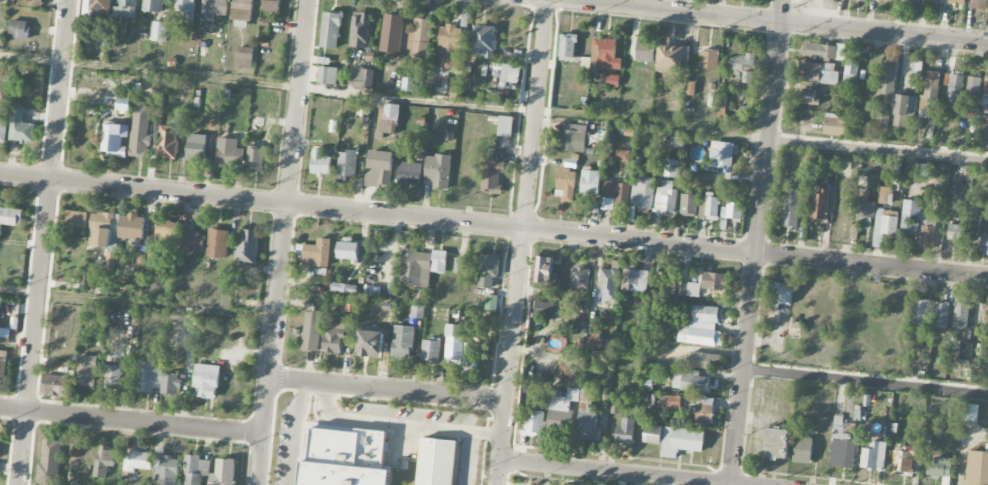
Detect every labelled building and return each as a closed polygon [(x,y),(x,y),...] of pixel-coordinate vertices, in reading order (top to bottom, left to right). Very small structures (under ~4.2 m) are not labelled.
[(112,0),(91,0),(90,12),(111,13),(112,0)] [(121,7),(114,7),(113,18),(137,18),(137,0),(121,0),(121,7)] [(164,0),(144,0),(143,12),(163,13),(164,0)] [(195,0),(176,0),(176,18),(195,18),(195,0)] [(214,21),(214,15),(229,16),(229,0),(203,0),(202,11),(207,12),(206,21),(214,21)] [(233,27),(250,28),(252,0),(233,0),(233,27)] [(262,11),(279,12),(280,0),(263,0),(262,11)] [(967,9),(987,10),(987,0),(967,0),(967,9)] [(337,49),(342,15),(325,12),(320,47),(337,49)] [(368,48),(370,13),(352,13),(351,48),(368,48)] [(404,16),(384,14),(380,52),(400,54),(404,16)] [(430,58),(431,20),(414,19),(414,33),(408,33),(408,58),(430,58)] [(28,39),(30,22),(10,20),(9,37),(28,39)] [(167,42),(167,23),(153,22),(152,41),(167,42)] [(458,68),(460,27),(440,26),(438,67),(458,68)] [(483,59),(494,59),(496,26),(473,26),(472,56),(483,56),(483,59)] [(559,61),(575,62),(577,35),(561,34),(559,61)] [(593,38),(591,71),(608,71),(621,71),(621,59),(615,59),(616,39),(593,38)] [(654,62),(655,41),(637,41),(636,62),(654,62)] [(803,57),(835,61),(837,47),(804,43),(803,57)] [(837,61),(846,61),(847,45),(837,44),(837,61)] [(684,46),(658,46),(657,72),(684,72),(684,46)] [(253,48),(238,47),(237,68),(252,69),(253,48)] [(718,71),(719,51),(700,50),(699,70),(718,71)] [(729,56),(729,74),(744,74),(743,84),(754,84),(754,56),(729,56)] [(843,85),(856,87),(859,61),(846,59),(843,85)] [(922,62),(912,62),(912,78),(921,78),(922,62)] [(836,84),(837,64),(798,63),(798,83),(836,84)] [(500,82),(518,84),(521,67),(503,64),(500,82)] [(891,96),(895,66),(882,64),(878,94),(891,96)] [(318,83),(336,85),(338,68),(319,67),(318,83)] [(374,71),(354,68),(352,88),(372,90),(374,71)] [(922,116),(937,117),(939,72),(924,71),(922,116)] [(945,73),(944,86),(949,87),(948,99),(962,99),(964,74),(945,73)] [(619,76),(607,75),(606,86),(619,87),(619,76)] [(413,93),(416,79),(403,77),(401,91),(413,93)] [(965,101),(978,102),(981,78),(967,77),(965,101)] [(802,104),(815,105),(815,90),(802,90),(802,104)] [(915,118),(916,97),(895,96),(894,127),(905,127),(906,117),(915,118)] [(726,97),(719,97),(718,115),(725,115),(726,97)] [(118,110),(129,112),(131,100),(120,98),(118,110)] [(397,134),(399,106),(379,105),(378,133),(397,134)] [(25,108),(12,107),(10,141),(34,143),(35,124),(24,124),(25,108)] [(887,128),(888,115),(875,114),(874,127),(887,128)] [(823,136),(847,137),(849,116),(824,115),(823,136)] [(511,138),(513,117),(499,116),(498,136),(511,138)] [(130,125),(104,122),(101,155),(127,157),(128,147),(122,147),(123,138),(128,138),(130,125)] [(586,153),(588,126),(562,124),(560,151),(586,153)] [(130,154),(151,155),(152,131),(131,130),(130,154)] [(158,159),(178,160),(179,132),(160,131),(158,159)] [(205,162),(206,135),(188,135),(187,161),(205,162)] [(671,160),(664,160),(664,177),(680,178),(682,138),(672,137),(671,160)] [(244,166),(245,149),(237,149),(238,139),(218,138),(217,165),(244,166)] [(732,168),(733,143),(716,143),(715,167),(732,168)] [(248,148),(247,168),(263,169),(264,149),(248,148)] [(331,176),(332,157),(323,157),(324,150),(313,149),(312,175),(331,176)] [(629,151),(616,150),(616,162),(628,162),(629,151)] [(356,179),(356,152),(339,151),(339,178),(356,179)] [(367,187),(392,189),(393,152),(368,151),(367,187)] [(432,190),(449,190),(450,156),(426,155),(425,182),(432,182),(432,190)] [(482,193),(499,194),(500,173),(505,173),(505,162),(494,162),(494,157),(484,156),(482,193)] [(397,184),(419,186),(422,165),(399,162),(397,184)] [(576,171),(558,169),(556,191),(564,192),(563,202),(573,203),(576,171)] [(599,197),(600,171),(581,171),(580,196),(599,197)] [(632,186),(630,208),(652,210),(656,179),(639,177),(638,186),(632,186)] [(630,184),(604,181),(601,210),(613,211),(614,205),(628,207),(630,184)] [(878,202),(888,203),(891,189),(880,187),(878,202)] [(677,190),(655,188),(653,211),(675,213),(677,190)] [(799,228),(800,192),(784,191),(783,227),(799,228)] [(812,191),(811,221),(827,221),(829,192),(812,191)] [(680,216),(697,216),(698,195),(681,195),(680,216)] [(698,219),(717,221),(720,199),(701,197),(698,219)] [(936,215),(920,214),(921,201),(902,200),(901,230),(920,231),(919,248),(934,249),(936,215)] [(966,201),(953,200),(952,214),(965,214),(966,201)] [(873,229),(874,203),(860,202),(858,228),(873,229)] [(727,221),(742,221),(743,205),(722,204),(721,229),(727,229),(727,221)] [(2,225),(22,227),(23,210),(0,208),(0,236),(1,236),(2,225)] [(883,234),(897,235),(898,215),(884,214),(885,210),(876,209),(873,248),(882,249),(883,234)] [(87,229),(88,213),(67,211),(65,227),(87,229)] [(90,246),(112,247),(113,214),(91,213),(90,246)] [(144,240),(145,216),(120,215),(119,239),(144,240)] [(178,223),(158,221),(156,240),(176,242),(178,223)] [(966,226),(949,224),(947,241),(965,243),(966,226)] [(203,253),(205,234),(192,233),(193,227),(180,225),(177,250),(203,253)] [(227,259),(229,231),(209,229),(206,256),(227,259)] [(257,265),(258,230),(239,230),(238,264),(257,265)] [(318,245),(304,245),(303,266),(329,267),(330,239),(318,239),(318,245)] [(337,242),(337,259),(358,260),(359,242),(337,242)] [(430,288),(430,273),(446,274),(447,252),(402,250),(400,286),(430,288)] [(479,288),(492,289),(493,278),(498,279),(499,256),(480,255),(479,288)] [(553,258),(539,257),(537,283),(556,284),(556,275),(552,275),(553,258)] [(600,269),(599,301),(618,302),(619,262),(613,262),(612,269),(600,269)] [(590,268),(572,267),(570,288),(589,289),(590,268)] [(630,292),(647,293),(648,271),(630,271),(630,292)] [(729,276),(703,273),(702,288),(727,291),(729,276)] [(674,296),(699,297),(700,283),(675,283),(674,296)] [(792,284),(771,283),(770,304),(791,305),(792,284)] [(356,293),(356,285),(331,284),(331,292),(356,293)] [(497,311),(498,296),(486,295),(485,310),(497,311)] [(953,330),(967,330),(969,298),(954,297),(953,330)] [(912,325),(928,326),(928,300),(912,300),(912,325)] [(560,318),(560,303),(534,302),(533,317),(560,318)] [(949,303),(935,303),(934,328),(948,328),(949,303)] [(424,319),(425,306),(412,305),(411,318),(424,319)] [(718,308),(693,306),(691,328),(679,327),(677,343),(721,347),(722,332),(716,332),(718,308)] [(319,351),(320,312),(304,311),(303,351),(319,351)] [(790,335),(801,335),(801,322),(790,322),(790,335)] [(344,324),(325,323),(324,353),(343,354),(344,324)] [(446,364),(464,364),(465,326),(447,325),(446,364)] [(392,358),(413,359),(414,327),(394,326),(392,358)] [(359,357),(383,358),(383,332),(359,332),(359,357)] [(589,349),(601,350),(602,335),(590,334),(589,349)] [(440,363),(441,340),(423,339),(422,362),(440,363)] [(165,361),(181,362),(182,343),(166,343),(165,361)] [(719,370),(720,355),(690,352),(688,367),(719,370)] [(97,387),(98,357),(78,356),(77,386),(97,387)] [(161,392),(162,369),(155,369),(155,362),(138,361),(137,391),(161,392)] [(122,366),(106,365),(105,389),(121,390),(122,366)] [(194,398),(218,399),(219,366),(195,365),(194,398)] [(699,374),(673,372),(672,390),(709,392),(709,378),(699,377),(699,374)] [(177,395),(177,387),(183,387),(184,375),(163,374),(162,394),(177,395)] [(68,397),(69,376),(43,375),(42,396),(68,397)] [(580,400),(578,440),(601,441),(602,428),(596,428),(597,414),(592,413),(593,390),(571,389),(571,399),(580,400)] [(620,396),(612,396),(611,414),(619,414),(620,396)] [(681,397),(659,396),(659,410),(680,411),(681,397)] [(689,422),(713,423),(713,399),(696,398),(696,405),(689,405),(689,422)] [(976,423),(979,406),(962,403),(960,421),(976,423)] [(545,437),(546,412),(525,411),(524,436),(545,437)] [(633,446),(635,419),(622,418),(621,427),(616,427),(615,445),(633,446)] [(663,426),(645,424),(643,443),(661,445),(663,426)] [(853,468),(857,442),(852,441),(854,425),(846,424),(845,433),(841,432),(840,436),(834,435),(829,464),(853,468)] [(660,457),(677,459),(678,449),(702,453),(705,432),(664,427),(660,457)] [(764,457),(788,458),(789,430),(765,429),(764,457)] [(390,470),(384,470),(385,431),(311,430),(310,462),(301,462),(301,484),(390,484),(390,470)] [(792,462),(810,464),(814,439),(795,437),(792,462)] [(456,441),(420,439),(417,484),(454,484),(456,441)] [(59,484),(60,441),(44,440),(43,463),(38,463),(38,483),(59,484)] [(862,449),(861,469),(885,470),(886,442),(875,442),(875,449),(862,449)] [(115,466),(116,448),(96,447),(95,478),(107,478),(108,466),(115,466)] [(163,457),(164,448),(158,447),(155,484),(177,484),(180,458),(163,457)] [(913,473),(914,452),(893,451),(892,473),(913,473)] [(968,451),(966,484),(987,484),(987,452),(968,451)] [(123,472),(134,473),(134,469),(151,470),(152,453),(124,452),(123,472)] [(201,461),(201,456),(185,456),(184,484),(201,484),(202,474),(210,475),(211,461),(201,461)] [(952,460),(929,457),(927,478),(941,479),(941,484),(950,484),(952,460)] [(217,459),(216,474),(211,474),(211,484),(235,484),(235,460),(217,459)]
